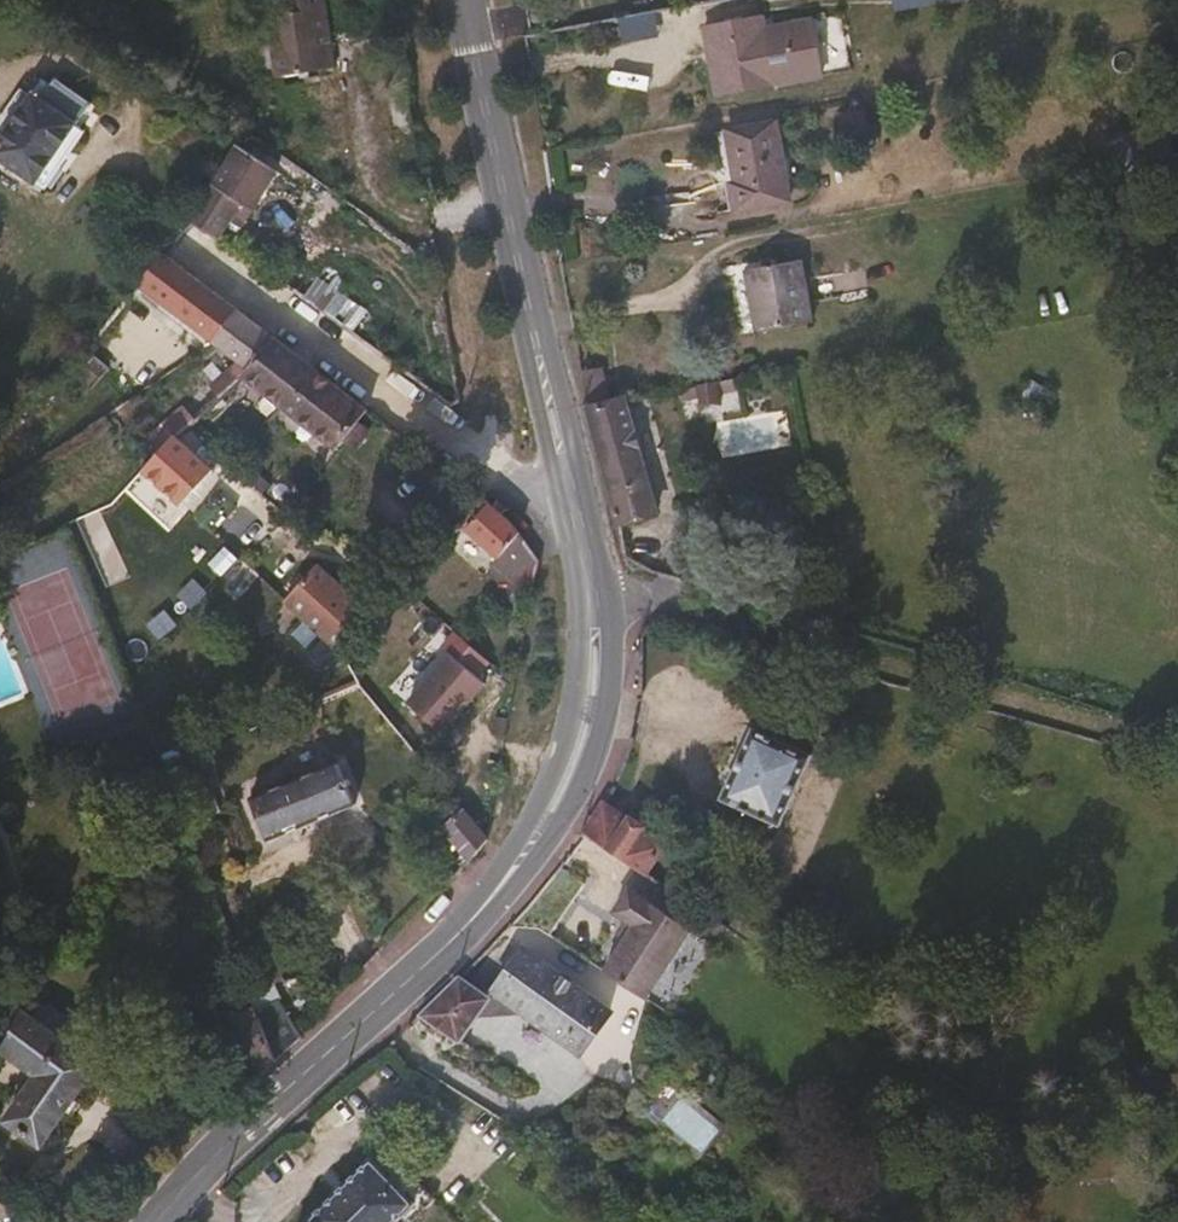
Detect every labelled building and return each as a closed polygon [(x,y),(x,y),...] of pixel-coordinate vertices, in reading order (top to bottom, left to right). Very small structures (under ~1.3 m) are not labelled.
[(324,0),(276,0),(277,14),(262,16),(269,81),(330,76),(324,0)] [(657,8),(620,12),(623,38),(660,35),(657,8)] [(715,95),(827,75),(815,12),(767,21),(765,10),(701,21),(715,95)] [(84,135),(77,129),(80,123),(79,113),(88,98),(87,86),(71,77),(55,79),(49,84),(43,93),(36,96),(31,91),(27,92),(4,125),(0,131),(0,167),(31,189),(36,185),(48,191),(84,135)] [(870,106),(841,109),(844,143),(874,140),(870,106)] [(720,124),(736,211),(798,199),(782,113),(720,124)] [(211,218),(232,190),(204,170),(185,198),(211,218)] [(197,341),(228,303),(161,248),(125,285),(197,341)] [(809,256),(746,261),(752,326),(814,321),(809,256)] [(200,401),(261,331),(228,303),(197,341),(209,352),(182,388),(200,401)] [(367,413),(261,331),(200,401),(192,411),(202,417),(236,381),(333,453),(367,413)] [(72,395),(93,369),(67,348),(53,363),(44,374),(72,395)] [(740,371),(709,381),(715,398),(746,387),(740,371)] [(587,400),(619,524),(662,512),(630,389),(587,400)] [(168,438),(192,411),(175,395),(141,429),(115,469),(128,482),(135,474),(168,438)] [(714,421),(721,456),(793,443),(787,407),(714,421)] [(173,507),(204,473),(175,448),(168,438),(135,474),(173,507)] [(533,556),(528,546),(515,531),(474,499),(443,536),(481,570),(489,563),(514,584),(530,572),(533,556)] [(2,534),(0,535),(0,572),(14,566),(2,534)] [(325,633),(361,595),(301,546),(295,544),(264,576),(292,603),(320,628),(325,633)] [(405,699),(443,734),(491,683),(453,647),(405,699)] [(769,841),(802,770),(744,744),(711,813),(769,841)] [(263,849),(356,812),(339,770),(245,805),(251,825),(263,849)] [(476,850),(452,819),(448,814),(423,839),(457,882),(476,850)] [(655,858),(594,817),(575,848),(634,889),(655,858)] [(649,899),(639,914),(618,900),(602,922),(615,932),(605,945),(612,951),(592,982),(632,1010),(679,941),(688,925),(649,899)] [(237,977),(246,1001),(263,1045),(291,1023),(277,988),(262,947),(229,959),(237,977)] [(598,1026),(514,966),(485,1004),(568,1066),(598,1026)] [(263,1045),(246,1001),(237,977),(223,988),(228,1003),(218,1011),(229,1034),(240,1065),(263,1045)] [(448,1055),(479,1013),(459,998),(449,990),(408,1029),(448,1055)] [(84,1076),(4,1021),(0,1030),(0,1064),(9,1071),(13,1081),(8,1098),(0,1110),(0,1137),(26,1156),(84,1076)] [(715,1124),(673,1097),(660,1118),(702,1145),(715,1124)] [(407,1211),(363,1167),(304,1221),(396,1221),(407,1211)]
